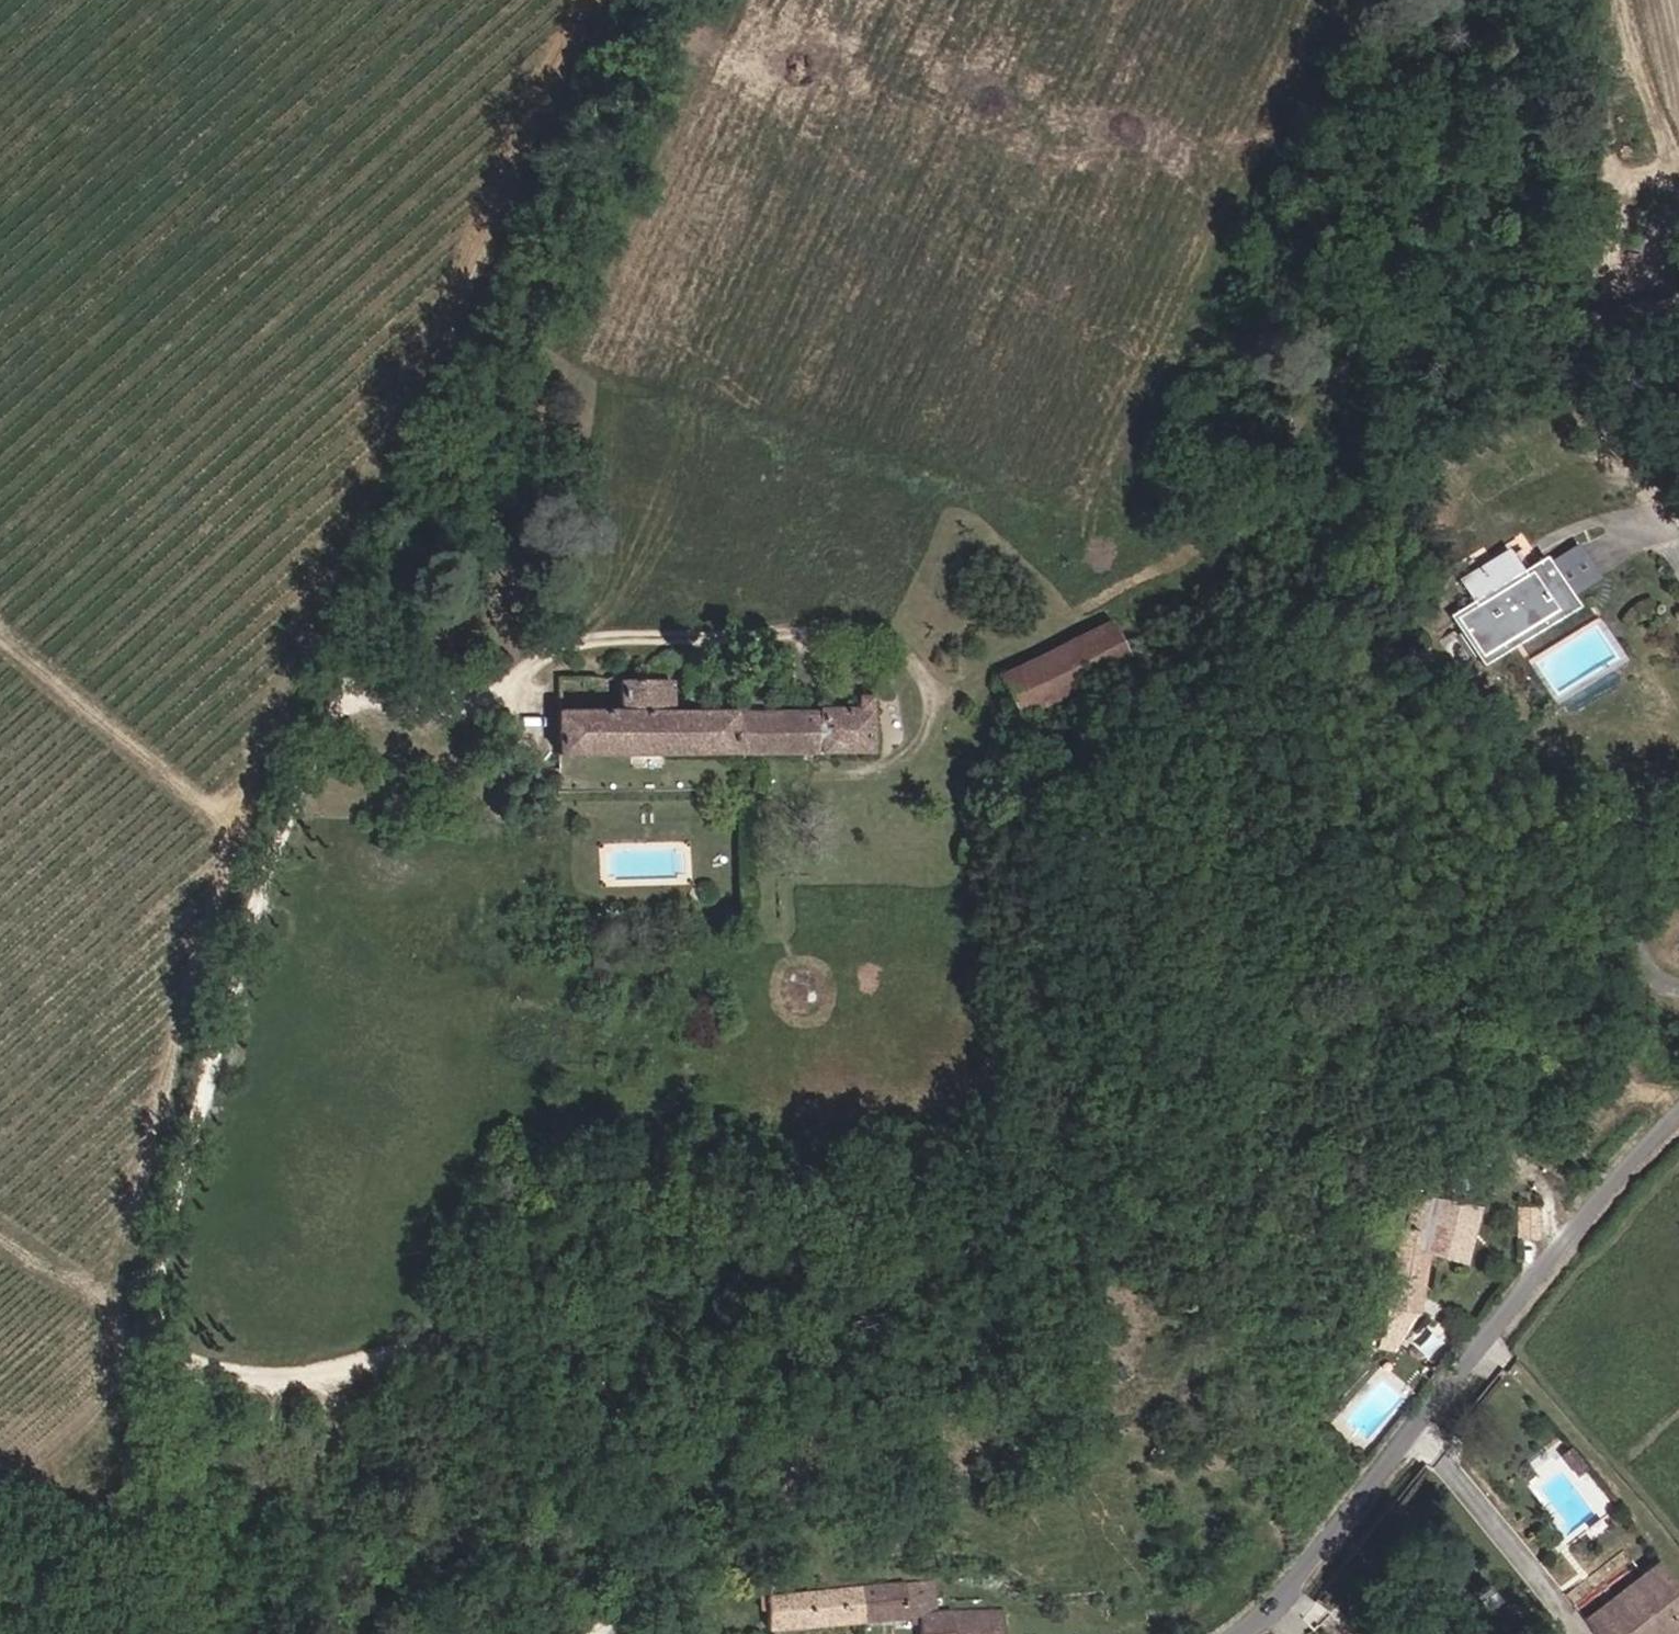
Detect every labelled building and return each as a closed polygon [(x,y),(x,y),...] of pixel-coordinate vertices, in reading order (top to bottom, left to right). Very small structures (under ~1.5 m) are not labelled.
[(1477,666),(1575,608),(1544,555),(1446,614),(1477,666)] [(1108,627),(1075,642),(1094,683),(1126,669),(1108,627)] [(1040,709),(1094,683),(1075,642),(1021,668),(1040,709)] [(1040,709),(1021,668),(1000,678),(1018,719),(1040,709)] [(872,754),(871,698),(855,698),(855,713),(667,717),(667,687),(619,686),(620,718),(556,720),(556,759),(732,756),(872,754)] [(1535,1238),(1535,1207),(1516,1206),(1516,1237),(1535,1238)] [(1425,1252),(1443,1257),(1451,1210),(1424,1207),(1418,1228),(1407,1227),(1400,1244),(1395,1243),(1374,1335),(1389,1338),(1412,1311),(1425,1252)] [(1464,1214),(1451,1210),(1443,1257),(1456,1259),(1464,1214)] [(857,1583),(858,1620),(920,1617),(921,1633),(1002,1633),(1001,1612),(936,1614),(935,1580),(857,1583)] [(858,1620),(857,1583),(757,1589),(750,1589),(750,1600),(757,1601),(760,1627),(858,1620)] [(1637,1633),(1672,1633),(1678,1629),(1678,1605),(1668,1590),(1626,1620),(1637,1633)]
